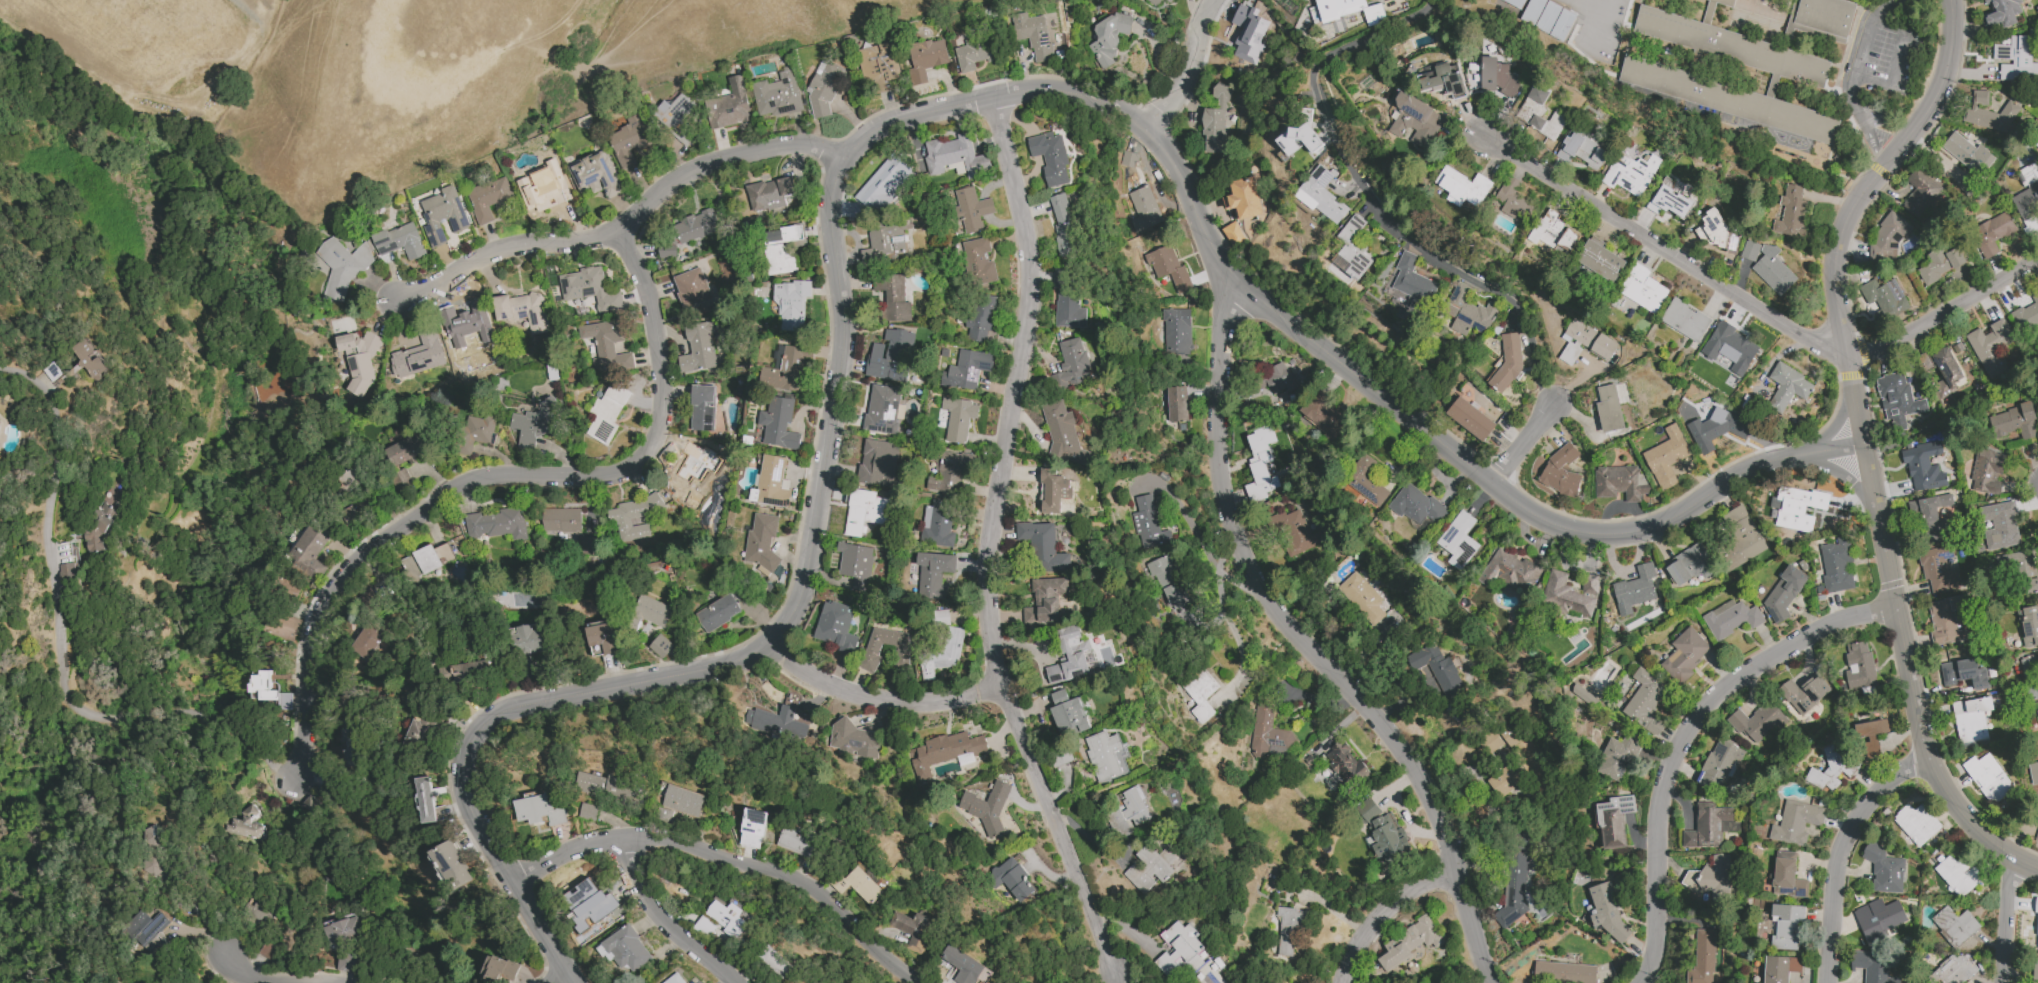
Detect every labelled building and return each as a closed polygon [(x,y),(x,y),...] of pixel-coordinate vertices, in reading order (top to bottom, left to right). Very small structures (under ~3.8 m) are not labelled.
[(1321,21),(1365,12),(1363,0),(1317,0),(1321,21)] [(1526,0),(1499,0),(1522,10),(1526,0)] [(1576,12),(1546,0),(1528,0),(1519,22),(1565,40),(1576,12)] [(1841,116),(1773,100),(1778,77),(1824,88),(1831,58),(1708,29),(1715,3),(1733,8),(1735,0),(1707,0),(1702,21),(1639,5),(1632,36),(1772,70),(1767,92),(1623,57),(1616,87),(1835,140),(1841,116)] [(1990,12),(1980,16),(1986,33),(2016,22),(2014,15),(2023,12),(2019,0),(1986,0),(1990,12)] [(1255,65),(1264,44),(1260,42),(1269,22),(1256,16),(1258,11),(1239,3),(1231,23),(1241,28),(1235,44),(1238,46),(1233,56),(1255,65)] [(1367,27),(1386,21),(1381,3),(1362,8),(1367,27)] [(1052,61),(1045,15),(1027,18),(1027,12),(1012,15),(1015,41),(1030,39),(1034,63),(1052,61)] [(1133,17),(1117,13),(1092,26),(1098,40),(1087,45),(1100,70),(1113,64),(1118,39),(1115,32),(1129,35),(1133,17)] [(2037,79),(2037,63),(2031,63),(2031,52),(2032,52),(2031,35),(2010,35),(2010,44),(1992,44),(1993,59),(2012,59),(2012,64),(2000,64),(2000,79),(2037,79)] [(960,74),(976,70),(974,64),(994,60),(989,36),(964,41),(965,46),(955,48),(960,74)] [(924,68),(949,64),(945,39),(909,44),(912,69),(908,69),(910,86),(927,83),(924,68)] [(856,50),(864,88),(871,86),(873,94),(886,91),(884,82),(902,78),(894,42),(856,50)] [(1447,62),(1436,65),(1434,71),(1418,76),(1422,91),(1430,88),(1435,91),(1447,87),(1449,94),(1456,98),(1464,96),(1467,88),(1475,86),(1502,98),(1512,102),(1522,79),(1511,73),(1509,67),(1497,62),(1495,55),(1482,58),(1481,60),(1468,64),(1468,66),(1465,74),(1458,72),(1457,67),(1447,62)] [(818,118),(830,115),(827,102),(837,100),(834,81),(846,79),(843,62),(808,69),(818,118)] [(751,83),(758,118),(802,109),(794,67),(778,70),(780,81),(767,83),(767,80),(751,83)] [(751,121),(741,75),(728,77),(731,94),(703,100),(709,130),(751,121)] [(1555,140),(1568,116),(1555,109),(1548,122),(1540,118),(1546,108),(1542,106),(1551,90),(1535,81),(1514,117),(1555,140)] [(1225,153),(1226,100),(1231,100),(1231,85),(1213,85),(1213,96),(1218,96),(1217,109),(1204,109),(1203,153),(1225,153)] [(1961,121),(2011,135),(2020,105),(2005,101),(2001,115),(1977,108),(1978,103),(1986,106),(1990,93),(1974,89),(1969,110),(1964,108),(1961,121)] [(695,106),(682,92),(669,104),(666,101),(653,113),(670,130),(674,126),(681,134),(689,127),(681,119),(695,106)] [(1388,131),(1400,138),(1406,126),(1414,131),(1406,145),(1423,155),(1445,116),(1402,92),(1389,117),(1394,120),(1388,131)] [(607,135),(621,169),(635,163),(630,151),(652,142),(639,113),(626,119),(629,126),(607,135)] [(1277,141),(1289,157),(1306,144),(1314,155),(1325,146),(1305,119),(1277,141)] [(1941,146),(1979,177),(1996,158),(1979,144),(1975,148),(1954,130),(1941,146)] [(974,156),(969,132),(956,134),(957,137),(925,143),(928,157),(924,157),(928,176),(944,173),(943,165),(963,161),(966,177),(991,172),(987,153),(974,156)] [(1048,188),(1071,183),(1060,134),(1053,136),(1052,132),(1026,138),(1030,157),(1041,155),(1048,188)] [(1574,132),(1608,152),(1597,170),(1573,156),(1568,163),(1555,155),(1566,136),(1570,138),(1574,132)] [(538,150),(546,172),(517,182),(529,217),(545,212),(540,198),(564,190),(549,146),(538,150)] [(567,165),(579,193),(590,188),(593,194),(603,190),(607,199),(623,192),(605,149),(567,165)] [(1135,233),(1162,223),(1135,151),(1120,156),(1124,166),(1130,164),(1139,189),(1128,194),(1137,217),(1130,220),(1135,233)] [(1662,160),(1651,153),(1646,162),(1638,157),(1636,162),(1618,152),(1601,182),(1612,189),(1615,184),(1639,198),(1662,160)] [(854,198),(876,216),(913,173),(891,155),(854,198)] [(1324,189),(1336,174),(1320,162),(1295,195),(1336,226),(1350,208),(1324,189)] [(2021,220),(2037,212),(2037,167),(2035,162),(2016,172),(2025,190),(2010,198),(2021,220)] [(1444,164),(1471,180),(1477,173),(1493,182),(1478,207),(1464,199),(1459,207),(1446,199),(1450,192),(1433,182),(1444,164)] [(1943,188),(1915,167),(1905,181),(1914,188),(1900,207),(1918,220),(1943,188)] [(1509,174),(1522,181),(1514,194),(1536,206),(1525,226),(1500,210),(1508,198),(1505,198),(1502,203),(1494,198),(1509,174)] [(746,187),(752,213),(785,205),(783,197),(797,193),(792,175),(746,187)] [(493,221),(489,208),(514,199),(505,176),(465,190),(478,226),(493,221)] [(1262,215),(1254,176),(1230,182),(1233,195),(1222,198),(1225,211),(1233,209),(1236,223),(1223,226),(1228,245),(1245,242),(1244,237),(1253,235),(1249,218),(1262,215)] [(1663,183),(1673,190),(1672,193),(1677,196),(1678,193),(1686,198),(1689,197),(1694,201),(1684,219),(1668,209),(1666,211),(1651,202),(1663,183)] [(419,201),(427,225),(423,227),(430,248),(446,243),(440,224),(449,221),(453,234),(470,228),(455,184),(440,189),(442,193),(419,201)] [(1804,237),(1809,201),(1801,200),(1803,186),(1784,184),(1781,205),(1783,206),(1781,221),(1773,219),(1771,233),(1804,237)] [(992,198),(977,201),(974,186),(954,190),(963,234),(982,230),(979,216),(995,213),(992,198)] [(1060,258),(1079,255),(1069,193),(1050,196),(1060,258)] [(1714,206),(1726,225),(1742,228),(1737,255),(1727,252),(1727,248),(1718,246),(1718,244),(1714,243),(1710,244),(1704,239),(1701,241),(1694,229),(1705,223),(1702,218),(1707,215),(1706,212),(1714,206)] [(679,245),(719,230),(711,208),(671,223),(679,245)] [(1549,208),(1560,215),(1558,218),(1562,221),(1564,224),(1564,227),(1562,230),(1564,232),(1567,227),(1581,236),(1570,252),(1557,244),(1553,250),(1538,240),(1536,244),(1526,238),(1539,217),(1543,219),(1549,208)] [(1912,226),(1890,210),(1876,228),(1876,245),(1869,245),(1868,261),(1896,262),(1896,248),(1912,226)] [(1993,241),(2016,230),(2007,211),(1969,229),(1983,260),(1999,253),(1993,241)] [(1357,281),(1374,259),(1351,241),(1366,222),(1354,213),(1336,237),(1344,243),(1331,261),(1357,281)] [(372,236),(379,256),(403,247),(408,261),(425,255),(413,221),(372,236)] [(870,249),(860,250),(862,261),(908,253),(904,229),(911,228),(910,221),(867,228),(870,249)] [(796,272),(795,257),(790,257),(789,247),(805,245),(803,226),(765,231),(767,245),(764,246),(768,275),(796,272)] [(322,300),(332,302),(333,301),(343,303),(348,283),(355,276),(375,258),(362,244),(349,255),(332,235),(318,248),(316,254),(330,268),(322,300)] [(996,281),(990,252),(991,252),(988,237),(962,242),(971,286),(996,281)] [(1575,260),(1613,283),(1627,261),(1589,238),(1575,260)] [(1747,239),(1761,244),(1775,246),(1775,245),(1781,250),(1775,256),(1797,279),(1780,297),(1751,268),(1764,254),(1759,250),(1755,262),(1740,256),(1747,239)] [(676,258),(676,241),(658,241),(659,258),(676,258)] [(1184,264),(1179,266),(1171,244),(1145,254),(1155,279),(1169,274),(1177,296),(1193,290),(1184,264)] [(1926,254),(1931,263),(1916,269),(1924,287),(1941,279),(1939,275),(1965,263),(1958,247),(1945,253),(1942,247),(1926,254)] [(1438,283),(1411,272),(1418,257),(1403,250),(1395,268),(1399,270),(1391,288),(1410,296),(1406,306),(1416,310),(1420,302),(1429,306),(1438,283)] [(1633,261),(1650,271),(1647,276),(1669,290),(1654,314),(1615,288),(1633,261)] [(597,314),(623,310),(620,292),(606,294),(601,267),(558,274),(563,301),(594,295),(597,314)] [(684,310),(712,299),(700,267),(672,278),(684,310)] [(1055,326),(1086,327),(1087,309),(1076,308),(1078,270),(1054,269),(1053,287),(1056,287),(1055,326)] [(904,275),(872,276),(872,291),(885,291),(885,321),(911,321),(910,302),(904,302),(904,275)] [(1909,306),(1894,278),(1878,286),(1874,278),(1858,287),(1868,305),(1875,301),(1885,319),(1909,306)] [(1498,306),(1488,301),(1485,308),(1463,298),(1468,287),(1457,281),(1443,312),(1454,318),(1449,329),(1464,336),(1468,327),(1485,335),(1498,306)] [(804,297),(810,297),(811,283),(778,282),(777,331),(803,332),(804,297)] [(548,332),(543,293),(510,297),(509,295),(492,297),(495,321),(527,317),(529,335),(548,332)] [(2020,334),(2037,325),(2037,294),(2031,297),(2033,302),(2010,313),(2020,334)] [(1674,295),(1712,319),(1697,343),(1659,321),(1674,295)] [(967,340),(993,341),(994,297),(969,296),(967,340)] [(1191,354),(1190,309),(1163,310),(1164,355),(1191,354)] [(452,358),(472,354),(470,341),(486,337),(481,313),(458,318),(456,312),(443,315),(452,358)] [(1574,317),(1618,344),(1607,361),(1563,333),(1574,317)] [(1964,335),(1988,381),(2009,370),(1997,348),(2014,339),(2003,317),(1989,325),(1992,331),(1983,336),(1979,328),(1964,335)] [(577,326),(579,340),(594,337),(597,358),(592,359),(594,375),(634,369),(631,352),(614,354),(613,342),(626,340),(623,319),(577,326)] [(1700,351),(1714,361),(1719,353),(1734,363),(1729,370),(1741,378),(1760,347),(1734,332),(1736,329),(1720,319),(1700,351)] [(711,333),(716,333),(715,321),(686,324),(689,355),(678,356),(679,372),(715,368),(711,333)] [(445,365),(435,327),(418,331),(421,345),(389,354),(395,378),(445,365)] [(866,377),(906,381),(911,332),(885,329),(883,344),(870,343),(866,377)] [(336,337),(339,349),(346,353),(351,380),(346,389),(361,398),(369,384),(368,380),(374,379),(370,360),(382,340),(367,330),(362,339),(353,333),(336,337)] [(1488,382),(1502,394),(1523,367),(1518,332),(1500,334),(1504,362),(1488,382)] [(81,368),(86,365),(94,380),(107,374),(89,337),(71,346),(81,368)] [(1057,343),(1064,371),(1054,374),(1057,388),(1092,380),(1081,337),(1057,343)] [(759,386),(800,393),(807,348),(784,345),(780,370),(762,367),(759,386)] [(1957,389),(1954,382),(1963,377),(1948,345),(1931,353),(1943,379),(1934,383),(1940,397),(1957,389)] [(940,372),(938,385),(975,390),(978,370),(991,372),(994,353),(958,348),(956,367),(948,365),(947,373),(940,372)] [(1780,385),(1768,377),(1779,360),(1804,377),(1803,379),(1813,385),(1805,400),(1793,393),(1781,414),(1767,406),(1780,385)] [(1297,385),(1284,361),(1261,374),(1275,398),(1297,385)] [(1904,415),(1928,411),(1925,399),(1912,401),(1909,383),(1905,383),(1903,372),(1876,377),(1884,421),(1891,419),(1893,431),(1906,428),(1904,415)] [(613,423),(630,392),(611,382),(601,401),(596,399),(590,410),(596,414),(585,434),(607,446),(618,426),(613,423)] [(896,435),(898,419),(902,420),(904,405),(898,404),(900,388),(870,384),(864,431),(896,435)] [(1597,387),(1615,384),(1624,428),(1603,433),(1596,403),(1600,402),(1597,387)] [(713,431),(715,386),(691,385),(690,431),(713,431)] [(1187,421),(1186,386),(1167,387),(1168,422),(1187,421)] [(1351,422),(1317,390),(1299,409),(1333,441),(1351,422)] [(1445,413),(1482,442),(1496,424),(1459,395),(1445,413)] [(517,450),(535,451),(535,437),(546,435),(557,435),(560,435),(561,416),(555,396),(539,401),(539,412),(530,412),(520,414),(510,414),(510,429),(518,429),(517,450)] [(762,444),(797,450),(800,434),(788,432),(793,399),(769,396),(767,412),(759,411),(757,424),(765,425),(762,444)] [(965,444),(969,418),(977,419),(980,403),(942,398),(941,410),(949,411),(944,441),(965,444)] [(1080,449),(1074,427),(1075,423),(1073,413),(1066,411),(1063,399),(1041,405),(1052,446),(1050,452),(1052,458),(1060,461),(1064,460),(1091,468),(1094,456),(1094,453),(1080,449)] [(1993,437),(2019,431),(2022,440),(2037,436),(2037,435),(2031,404),(1987,414),(1993,437)] [(1686,425),(1703,456),(1715,450),(1711,441),(1728,432),(1745,439),(1754,421),(1729,408),(1727,412),(1715,406),(1709,419),(1701,423),(1698,418),(1686,425)] [(470,456),(472,442),(491,444),(494,419),(464,415),(458,454),(470,456)] [(1641,453),(1662,491),(1679,483),(1670,465),(1692,454),(1674,422),(1663,427),(1669,440),(1641,453)] [(1249,503),(1273,497),(1271,489),(1280,487),(1277,476),(1269,478),(1264,463),(1273,461),(1268,444),(1277,442),(1272,425),(1246,432),(1253,460),(1248,461),(1254,483),(1244,486),(1249,503)] [(391,467),(425,452),(417,434),(383,449),(391,467)] [(893,486),(899,443),(863,439),(857,482),(893,486)] [(1548,461),(1537,480),(1562,494),(1576,498),(1581,475),(1564,471),(1561,468),(1566,462),(1568,464),(1580,455),(1568,441),(1547,458),(1549,460),(1548,461)] [(1913,491),(1947,486),(1945,471),(1940,472),(1938,464),(1929,466),(1928,456),(1943,454),(1941,442),(1899,448),(1902,464),(1908,463),(1913,491)] [(671,492),(692,494),(694,472),(702,473),(704,452),(677,449),(671,492)] [(1970,490),(2000,494),(2006,453),(1976,449),(1970,490)] [(925,490),(959,496),(965,455),(939,451),(935,477),(927,476),(925,490)] [(1378,509),(1391,492),(1371,475),(1379,464),(1365,452),(1342,480),(1378,509)] [(755,503),(788,508),(791,490),(781,489),(786,458),(763,454),(755,503)] [(1595,470),(1595,497),(1616,497),(1616,492),(1625,492),(1624,502),(1640,502),(1640,494),(1647,494),(1650,488),(1637,466),(1597,467),(1597,470),(1595,470)] [(397,492),(412,484),(404,468),(389,476),(397,492)] [(1060,514),(1060,499),(1071,499),(1072,478),(1056,477),(1056,469),(1042,468),(1040,513),(1060,514)] [(359,487),(355,470),(338,474),(342,492),(359,487)] [(1448,511),(1409,480),(1388,507),(1402,518),(1405,514),(1419,526),(1428,515),(1438,523),(1448,511)] [(1779,486),(1811,492),(1811,490),(1830,494),(1826,510),(1805,505),(1803,514),(1815,516),(1811,533),(1774,525),(1778,509),(1780,509),(1782,500),(1776,499),(1779,486)] [(844,535),(861,537),(863,521),(886,524),(889,499),(875,497),(876,492),(850,488),(844,535)] [(1134,497),(1137,512),(1130,514),(1133,527),(1137,526),(1142,548),(1172,542),(1170,530),(1159,532),(1151,494),(1134,497)] [(1948,539),(1945,519),(1938,520),(1936,508),(1953,505),(1952,494),(1910,501),(1917,544),(1948,539)] [(618,542),(650,537),(648,524),(631,526),(629,518),(662,513),(659,495),(615,502),(616,508),(606,510),(608,523),(615,522),(618,542)] [(925,506),(920,543),(953,547),(955,533),(950,532),(953,502),(932,500),(932,506),(925,506)] [(2021,544),(2013,501),(1979,507),(1981,522),(1990,520),(1992,529),(1983,530),(1987,551),(2021,544)] [(1720,516),(1732,536),(1713,548),(1726,572),(1767,547),(1741,504),(1720,516)] [(358,516),(349,505),(338,513),(346,525),(358,516)] [(466,539),(510,533),(511,542),(526,540),(521,506),(498,509),(498,513),(480,516),(480,513),(463,515),(466,539)] [(580,509),(541,509),(542,532),(562,531),(563,540),(578,540),(578,555),(597,554),(597,537),(581,538),(580,509)] [(1300,509),(1285,515),(1284,510),(1272,515),(1288,557),(1325,543),(1320,531),(1310,535),(1300,509)] [(1462,509),(1477,520),(1466,534),(1479,545),(1460,571),(1447,561),(1453,555),(1436,542),(1462,509)] [(754,513),(752,531),(748,530),(742,562),(757,563),(770,573),(781,559),(768,550),(770,537),(775,538),(778,516),(754,513)] [(314,559),(329,535),(308,521),(284,559),(316,580),(325,566),(314,559)] [(1054,523),(1015,523),(1016,541),(1033,541),(1034,572),(1070,571),(1070,553),(1055,554),(1054,523)] [(1822,576),(1825,593),(1854,588),(1850,562),(1853,562),(1848,535),(1836,538),(1837,544),(1834,544),(1834,542),(1819,545),(1825,575),(1822,576)] [(1665,568),(1678,587),(1700,573),(1704,578),(1721,568),(1703,538),(1665,564),(1665,568)] [(875,548),(837,542),(836,551),(842,552),(838,575),(854,577),(852,589),(867,592),(875,548)] [(432,545),(399,559),(408,579),(455,560),(447,543),(433,548),(432,545)] [(1478,580),(1490,588),(1501,572),(1530,590),(1541,570),(1523,558),(1522,561),(1516,558),(1516,556),(1500,545),(1478,580)] [(1932,594),(1960,589),(1956,569),(1947,570),(1945,559),(1954,558),(1951,545),(1918,551),(1923,581),(1929,580),(1932,594)] [(2033,550),(1992,557),(1995,574),(2014,571),(2018,596),(2037,593),(2037,580),(2033,550)] [(956,555),(917,552),(917,565),(920,565),(917,599),(944,601),(945,587),(940,586),(941,572),(954,573),(956,555)] [(1150,561),(1175,629),(1199,620),(1184,580),(1179,582),(1169,554),(1150,561)] [(1611,583),(1625,580),(1626,582),(1639,578),(1636,565),(1651,561),(1658,585),(1653,585),(1656,598),(1630,604),(1633,614),(1619,617),(1611,583)] [(76,578),(74,562),(58,565),(60,580),(76,578)] [(1762,602),(1775,625),(1790,617),(1785,608),(1808,576),(1789,563),(1779,576),(1781,578),(1762,602)] [(1551,568),(1569,574),(1565,584),(1582,590),(1582,574),(1598,574),(1598,593),(1591,618),(1540,600),(1551,568)] [(1385,614),(1377,605),(1383,599),(1355,570),(1337,588),(1374,625),(1385,614)] [(1033,579),(1034,607),(1023,607),(1023,625),(1059,624),(1058,594),(1068,594),(1068,578),(1033,579)] [(706,633),(694,614),(730,593),(741,612),(729,618),(730,619),(706,633)] [(632,616),(667,627),(674,606),(639,595),(632,616)] [(1927,602),(1933,632),(1930,632),(1932,645),(1968,639),(1966,629),(1957,631),(1954,611),(1964,609),(1961,596),(1927,602)] [(1701,617),(1716,642),(1733,632),(1731,629),(1746,621),(1750,630),(1765,621),(1755,605),(1748,609),(1746,605),(1744,606),(1741,600),(1735,604),(1732,598),(1701,617)] [(813,638),(839,646),(837,651),(852,656),(857,637),(846,634),(854,608),(824,600),(813,638)] [(2017,609),(2024,648),(2037,646),(2037,605),(2017,609)] [(962,667),(960,627),(950,628),(948,610),(935,610),(936,627),(940,626),(941,648),(918,649),(920,681),(934,680),(934,669),(962,667)] [(612,619),(583,624),(587,647),(601,645),(603,655),(618,653),(612,619)] [(366,660),(385,636),(368,623),(350,647),(366,660)] [(509,628),(515,656),(546,650),(542,628),(531,631),(530,624),(509,628)] [(1089,675),(1084,652),(1091,650),(1088,639),(1082,641),(1078,625),(1057,630),(1065,661),(1044,666),(1048,685),(1089,675)] [(1670,643),(1689,626),(1710,647),(1699,657),(1702,660),(1690,670),(1693,673),(1680,687),(1659,665),(1676,649),(1670,643)] [(880,644),(896,646),(893,666),(906,668),(910,633),(868,627),(862,670),(876,672),(880,644)] [(661,659),(674,646),(660,633),(648,647),(661,659)] [(1844,645),(1849,670),(1845,671),(1849,690),(1876,685),(1868,640),(1844,645)] [(1430,664),(1445,701),(1464,693),(1450,655),(1441,659),(1435,643),(1406,655),(1412,671),(1430,664)] [(2020,657),(2022,674),(2037,672),(2037,655),(2020,657)] [(451,666),(455,684),(491,676),(487,658),(451,666)] [(1940,663),(1943,684),(1971,680),(1973,690),(1989,688),(1985,668),(1977,669),(1976,658),(1940,663)] [(1639,665),(1669,687),(1651,713),(1666,724),(1657,737),(1622,712),(1641,684),(1631,677),(1639,665)] [(1197,705),(1189,711),(1200,725),(1215,713),(1204,700),(1220,687),(1203,667),(1181,686),(1197,705)] [(291,692),(271,692),(271,672),(252,672),(251,700),(279,700),(279,709),(291,709),(291,692)] [(1777,688),(1790,679),(1798,688),(1820,672),(1833,688),(1799,716),(1777,688)] [(2029,701),(2037,699),(2037,680),(2025,683),(2029,701)] [(1570,694),(1593,706),(1598,698),(1574,685),(1570,694)] [(1061,738),(1090,728),(1079,696),(1069,700),(1065,689),(1050,694),(1054,707),(1050,708),(1061,738)] [(1959,744),(1988,739),(1983,712),(1993,711),(1990,696),(1951,703),(1959,744)] [(1726,719),(1738,733),(1741,731),(1746,736),(1749,736),(1756,743),(1784,717),(1768,699),(1748,718),(1738,708),(1726,719)] [(1274,704),(1255,702),(1250,753),(1291,757),(1294,731),(1271,729),(1274,704)] [(753,708),(777,715),(781,704),(795,708),(792,720),(807,725),(803,743),(747,727),(748,725),(741,723),(746,708),(752,710),(753,708)] [(404,743),(424,750),(434,722),(413,715),(404,743)] [(832,724),(846,715),(857,729),(880,734),(875,758),(837,750),(837,748),(828,746),(832,724)] [(1888,732),(1887,719),(1855,723),(1860,760),(1880,757),(1877,733),(1888,732)] [(1503,740),(1510,748),(1522,738),(1505,720),(1483,740),(1492,750),(1503,740)] [(915,748),(925,745),(924,741),(946,734),(947,736),(966,731),(968,739),(984,736),(988,752),(973,757),(974,762),(959,766),(956,758),(920,767),(915,748)] [(1128,773),(1123,757),(1126,757),(1118,734),(1108,737),(1106,731),(1082,738),(1098,783),(1128,773)] [(1610,737),(1620,743),(1627,731),(1640,737),(1618,782),(1596,771),(1605,753),(1602,752),(1610,737)] [(1718,738),(1745,752),(1739,765),(1734,762),(1727,775),(1734,779),(1724,797),(1697,784),(1703,772),(1699,770),(1710,751),(1712,752),(1718,738)] [(1369,774),(1341,739),(1322,755),(1350,790),(1369,774)] [(1811,767),(1822,773),(1828,766),(1822,747),(1837,743),(1861,765),(1849,778),(1841,771),(1835,778),(1841,782),(1832,792),(1824,785),(1820,789),(1804,780),(1811,767)] [(1974,756),(1962,764),(1990,806),(2014,790),(1989,752),(1977,761),(1974,756)] [(1485,780),(1499,798),(1525,779),(1511,760),(1485,780)] [(2028,763),(2031,785),(2037,784),(2037,761),(2028,763)] [(576,770),(607,778),(609,774),(647,785),(639,811),(572,788),(576,770)] [(432,796),(444,795),(443,788),(430,789),(429,777),(416,778),(420,823),(435,822),(432,796)] [(995,779),(1011,786),(998,817),(1004,832),(987,838),(979,819),(966,813),(966,811),(958,807),(965,790),(977,794),(976,797),(986,802),(995,779)] [(668,783),(705,795),(698,818),(660,806),(668,783)] [(1151,818),(1137,785),(1113,796),(1118,807),(1106,812),(1118,839),(1134,832),(1132,826),(1151,818)] [(512,799),(547,793),(550,809),(564,807),(569,822),(550,825),(547,820),(518,826),(512,799)] [(322,807),(309,795),(299,804),(312,817),(322,807)] [(1593,804),(1608,802),(1608,798),(1633,796),(1635,813),(1621,814),(1626,847),(1598,849),(1593,804)] [(1381,814),(1371,797),(1354,807),(1364,824),(1381,814)] [(1781,828),(1787,801),(1826,810),(1822,828),(1806,825),(1805,832),(1808,833),(1805,847),(1771,840),(1774,827),(1781,828)] [(1682,847),(1721,847),(1721,830),(1740,831),(1740,821),(1733,821),(1733,807),(1715,807),(1715,802),(1696,802),(1696,831),(1682,831),(1682,847)] [(578,818),(595,822),(599,807),(582,803),(578,818)] [(1893,820),(1918,848),(1942,826),(1921,803),(1913,810),(1908,803),(1896,813),(1897,814),(1894,817),(1895,819),(1893,820)] [(745,806),(769,813),(761,850),(739,845),(745,806)] [(1386,863),(1411,851),(1392,811),(1366,824),(1375,844),(1371,846),(1377,858),(1383,856),(1386,863)] [(144,829),(151,853),(136,857),(144,885),(165,879),(156,848),(164,846),(158,825),(144,829)] [(785,825),(823,840),(813,862),(776,847),(785,825)] [(1502,906),(1491,915),(1502,930),(1528,910),(1521,901),(1529,832),(1506,831),(1502,906)] [(474,880),(453,840),(429,852),(445,882),(451,879),(456,890),(474,880)] [(1869,841),(1861,857),(1873,863),(1871,891),(1902,893),(1902,859),(1885,858),(1885,849),(1869,841)] [(1142,895),(1158,879),(1161,883),(1174,871),(1147,842),(1134,855),(1138,859),(1122,874),(1142,895)] [(1776,851),(1796,853),(1793,879),(1808,880),(1807,898),(1788,896),(1789,894),(1772,892),(1776,851)] [(1684,871),(1683,890),(1711,891),(1711,901),(1728,902),(1730,855),(1705,854),(1705,871),(1684,871)] [(1933,869),(1959,898),(1984,877),(1965,854),(1956,862),(1950,854),(1933,869)] [(1012,856),(1029,876),(1027,878),(1038,890),(1020,903),(1003,882),(995,888),(986,877),(1012,856)] [(857,864),(887,887),(863,914),(835,889),(857,864)] [(1588,887),(1610,880),(1620,921),(1632,932),(1619,946),(1602,927),(1593,930),(1590,915),(1596,913),(1588,887)] [(571,894),(590,886),(600,901),(612,895),(624,912),(605,922),(588,931),(571,894)] [(1853,910),(1880,898),(1884,906),(1898,899),(1908,921),(1881,931),(1884,938),(1867,945),(1853,910)] [(715,899),(726,907),(731,902),(739,909),(734,914),(740,919),(731,932),(705,913),(715,899)] [(243,907),(250,926),(267,920),(260,901),(243,907)] [(1771,904),(1804,906),(1803,940),(1797,940),(1797,951),(1769,949),(1771,904)] [(1930,919),(1941,930),(1939,932),(1954,949),(1981,926),(1966,909),(1957,917),(1946,905),(1930,919)] [(143,948),(169,921),(159,911),(151,920),(139,908),(125,923),(138,935),(133,939),(143,948)] [(1292,956),(1294,930),(1304,930),(1305,910),(1277,909),(1277,916),(1280,917),(1278,955),(1292,956)] [(894,910),(926,926),(914,952),(880,933),(894,910)] [(1377,960),(1386,971),(1411,954),(1410,951),(1423,943),(1425,947),(1431,944),(1435,948),(1444,942),(1425,913),(1416,919),(1417,922),(1405,930),(1407,933),(1401,938),(1403,942),(1394,948),(1390,941),(1383,946),(1388,952),(1377,960)] [(328,945),(365,936),(360,917),(324,925),(328,945)] [(1168,979),(1179,969),(1182,972),(1186,968),(1201,982),(1235,982),(1196,938),(1200,934),(1189,923),(1184,927),(1177,920),(1158,936),(1169,948),(1171,945),(1175,950),(1169,955),(1165,951),(1152,962),(1168,979)] [(628,923),(653,958),(620,982),(596,947),(628,923)] [(1696,929),(1694,970),(1687,969),(1686,982),(1713,982),(1714,930),(1696,929)] [(258,953),(270,961),(278,949),(266,941),(258,953)] [(975,979),(973,982),(956,982),(952,980),(959,970),(940,958),(950,944),(982,965),(975,979)] [(793,965),(780,982),(776,982),(753,964),(768,945),(793,965)] [(1888,958),(1870,958),(1871,952),(1852,951),(1851,968),(1864,968),(1864,982),(1899,982),(1899,978),(1888,977),(1888,958)] [(336,970),(356,973),(359,955),(339,952),(336,970)] [(488,954),(482,974),(512,982),(513,982),(519,964),(488,954)] [(1978,970),(1963,982),(1956,982),(1927,982),(1923,978),(1939,966),(1938,965),(1950,954),(1964,956),(1978,970)] [(1764,982),(1787,982),(1788,972),(1800,973),(1802,958),(1766,956),(1764,982)] [(1596,966),(1595,982),(1570,982),(1533,980),(1534,961),(1596,966)] [(676,971),(685,982),(661,982),(676,971)]
